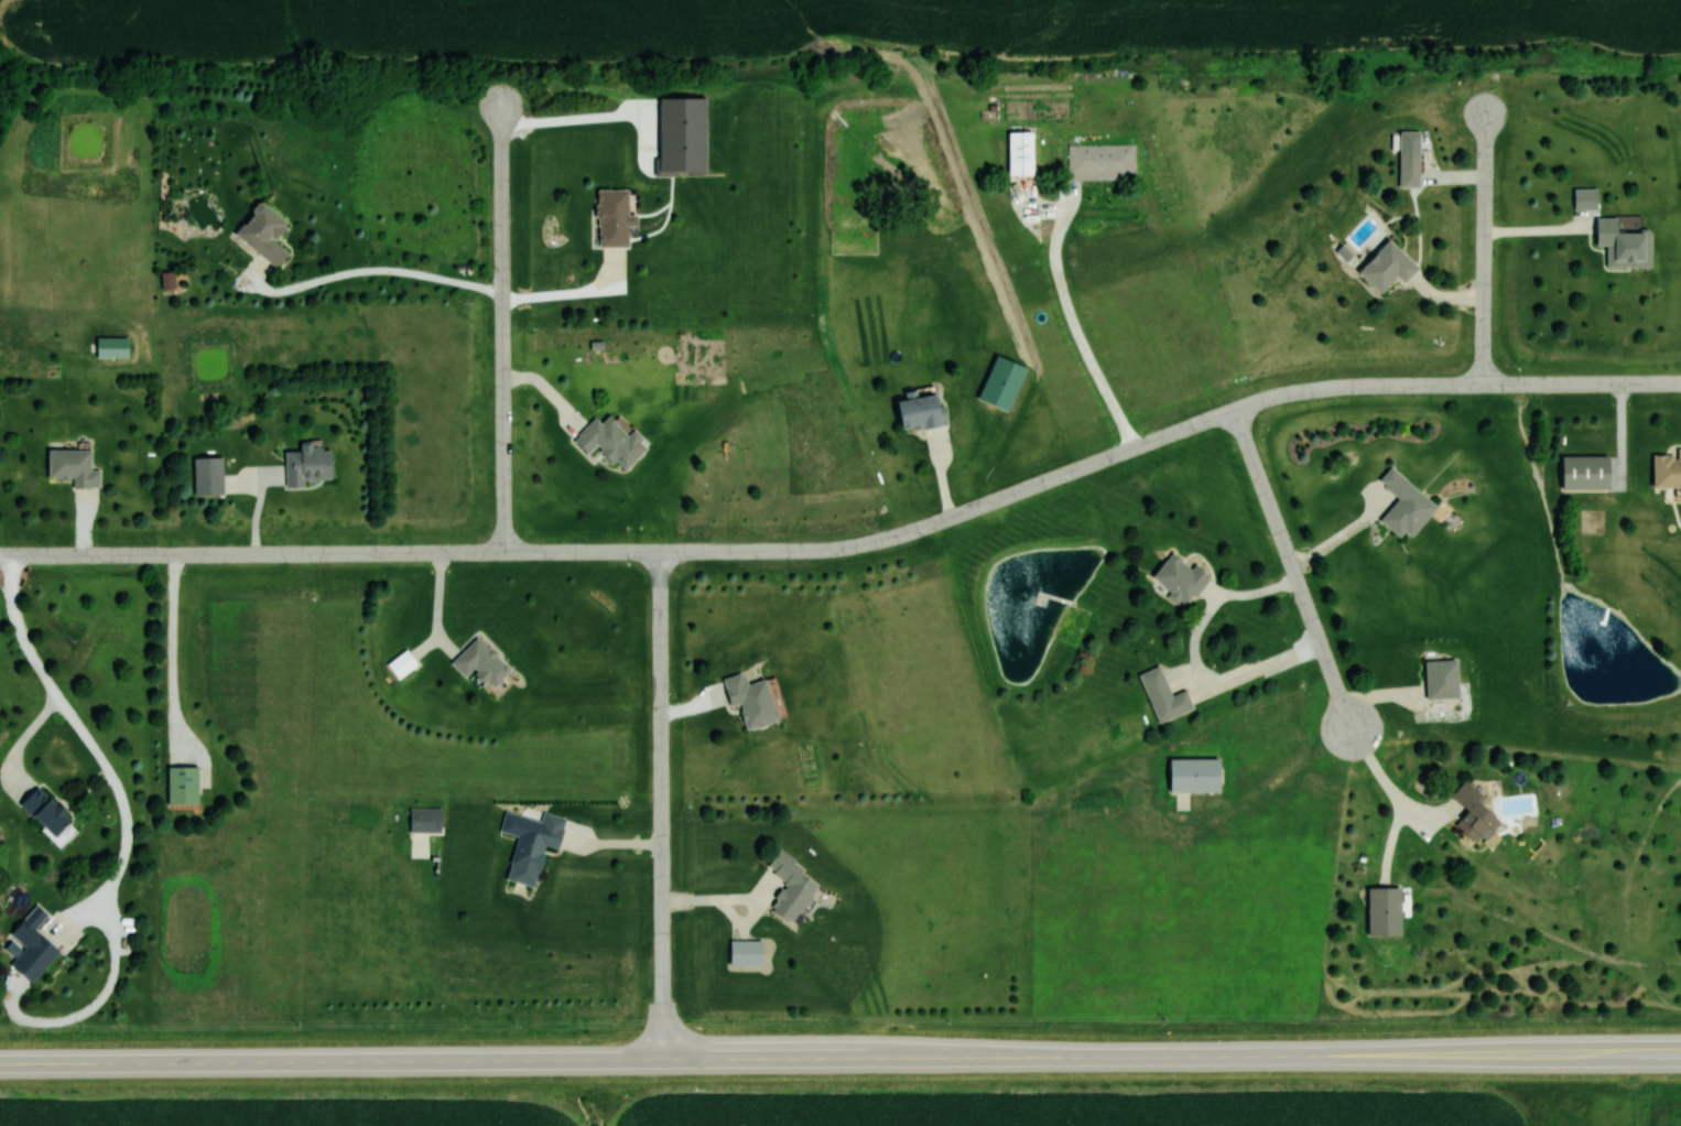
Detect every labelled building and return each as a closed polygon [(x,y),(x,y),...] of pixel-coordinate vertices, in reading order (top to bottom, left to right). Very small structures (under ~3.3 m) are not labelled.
[(1007,176),(1033,176),(1033,131),(1007,131),(1007,176)] [(1135,176),(1135,144),(1068,144),(1068,176),(1135,176)] [(1399,149),(1399,187),(1418,187),(1418,149),(1399,149)] [(1573,209),(1597,209),(1597,188),(1573,188),(1573,209)] [(626,189),(595,189),(595,247),(627,247),(627,226),(634,226),(634,215),(626,215),(626,189)] [(275,267),(287,252),(273,242),(287,223),(258,201),(232,235),(275,267)] [(1594,246),(1605,246),(1605,268),(1650,268),(1650,229),(1617,228),(1617,217),(1594,217),(1594,246)] [(1404,283),(1418,267),(1387,239),(1357,272),(1380,294),(1397,276),(1404,283)] [(95,337),(95,357),(127,358),(127,338),(95,337)] [(1006,412),(1023,370),(997,359),(981,401),(1006,412)] [(894,399),(897,431),(943,425),(939,394),(894,399)] [(594,417),(572,439),(586,454),(596,445),(621,472),(648,446),(631,429),(626,434),(608,415),(600,423),(594,417)] [(284,451),(285,488),(303,487),(303,480),(331,480),(330,446),(299,447),(299,451),(284,451)] [(1680,488),(1680,447),(1676,447),(1676,455),(1652,454),(1651,487),(1680,488)] [(47,479),(72,479),(72,488),(99,488),(99,470),(89,470),(90,449),(47,449),(47,479)] [(1609,455),(1560,456),(1560,490),(1610,490),(1609,455)] [(192,495),(221,495),(221,457),(192,457),(192,495)] [(1397,498),(1378,519),(1398,537),(1403,531),(1409,537),(1436,507),(1390,466),(1377,481),(1397,498)] [(1149,577),(1182,608),(1209,579),(1194,564),(1190,569),(1172,552),(1149,577)] [(475,637),(449,664),(464,678),(471,671),(490,690),(509,670),(475,637)] [(1455,660),(1424,661),(1425,700),(1456,699),(1455,660)] [(1186,690),(1171,696),(1160,666),(1139,674),(1157,723),(1193,710),(1186,690)] [(766,679),(743,684),(741,673),(721,678),(728,706),(738,704),(744,729),(776,722),(766,679)] [(1168,759),(1168,793),(1218,793),(1218,759),(1168,759)] [(197,768),(166,768),(166,806),(197,806),(197,768)] [(1478,804),(1482,799),(1463,782),(1449,796),(1465,812),(1453,824),(1475,846),(1497,823),(1478,804)] [(18,804),(50,839),(68,822),(35,788),(18,804)] [(440,832),(440,808),(408,808),(408,832),(440,832)] [(564,817),(542,811),(540,821),(521,817),(506,880),(533,886),(543,844),(556,847),(564,817)] [(788,924),(820,883),(778,850),(764,866),(786,884),(767,907),(788,924)] [(1366,888),(1366,937),(1401,937),(1401,888),(1366,888)] [(58,949),(34,930),(47,914),(35,904),(9,935),(24,947),(9,966),(30,984),(58,949)] [(728,966),(760,966),(760,940),(728,940),(728,966)]
